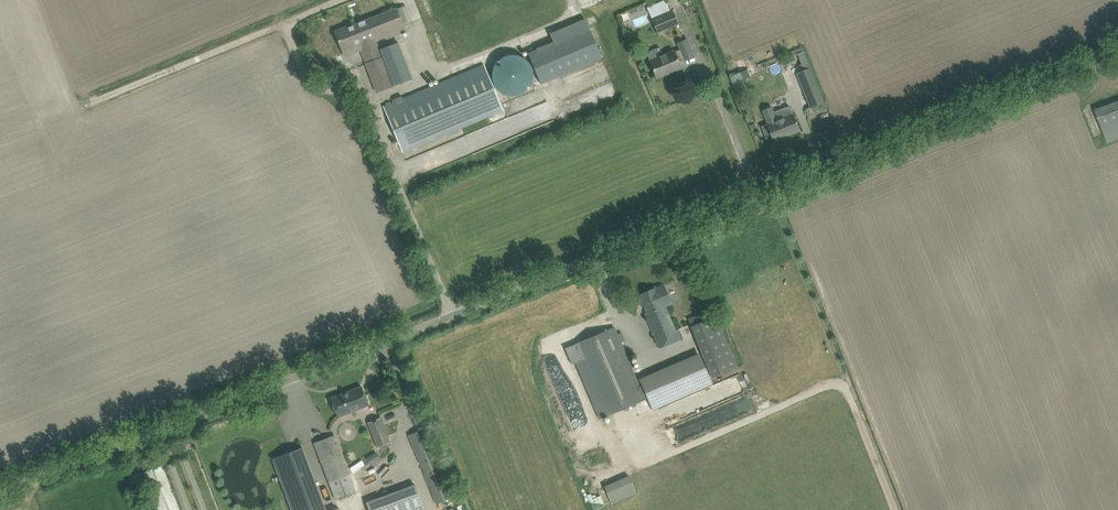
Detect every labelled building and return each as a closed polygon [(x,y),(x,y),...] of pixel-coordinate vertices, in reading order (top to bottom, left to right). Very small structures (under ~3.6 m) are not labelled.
[(335,31),(342,49),(358,43),(377,92),(412,78),(397,42),(379,49),(376,41),(384,37),(385,39),(406,31),(403,25),(411,22),(405,4),(396,8),(355,24),(335,31)] [(651,18),(657,33),(679,24),(672,9),(668,11),(666,6),(650,13),(652,17),(651,18)] [(550,33),(554,42),(528,53),(541,84),(602,58),(589,27),(585,18),(550,33)] [(646,52),(650,61),(657,77),(681,67),(678,61),(685,58),(685,59),(694,55),(687,39),(678,43),(681,49),(674,52),(674,51),(664,55),(660,46),(646,52)] [(790,53),(790,55),(791,56),(797,53),(803,69),(809,67),(803,52),(802,52),(800,48),(790,53)] [(492,73),(492,75),(492,77),(492,79),(493,80),(493,82),(494,84),(495,85),(496,87),(497,88),(498,90),(500,91),(501,92),(503,93),(504,94),(506,94),(508,95),(509,95),(511,96),(513,96),(515,96),(517,95),(518,95),(520,94),(522,94),(523,93),(525,92),(526,90),(528,89),(529,88),(530,86),(531,85),(532,83),(532,81),(533,80),(533,78),(533,76),(533,74),(533,73),(533,71),(533,69),(532,67),(531,66),(530,64),(529,63),(528,61),(527,60),(526,59),(524,58),(523,57),(521,56),(519,55),(518,55),(516,55),(514,54),(512,54),(511,54),(509,55),(507,55),(505,56),(504,56),(502,57),(501,58),(499,59),(498,60),(497,62),(496,63),(495,65),(494,66),(493,68),(493,70),(492,71),(492,73)] [(794,57),(787,60),(789,65),(796,62),(794,57)] [(484,64),(394,102),(384,106),(403,152),(503,110),(484,64)] [(824,102),(819,92),(810,68),(798,73),(811,106),(805,109),(808,115),(814,112),(812,107),(824,102)] [(734,75),(739,89),(747,86),(741,72),(734,75)] [(1100,121),(1108,142),(1117,138),(1117,102),(1096,111),(1100,121)] [(558,103),(409,157),(415,173),(564,120),(558,103)] [(769,135),(771,134),(775,142),(783,139),(782,137),(797,131),(790,115),(794,114),(790,103),(780,107),(784,118),(777,121),(773,112),(772,113),(770,107),(763,109),(765,116),(769,124),(767,124),(768,126),(765,127),(769,135)] [(665,307),(670,304),(662,285),(638,295),(641,303),(643,302),(648,313),(646,314),(660,347),(679,339),(667,311),(665,307)] [(709,311),(689,319),(713,377),(738,367),(716,316),(711,318),(709,311)] [(573,345),(565,348),(572,364),(580,361),(604,417),(646,399),(619,337),(615,327),(573,345)] [(652,410),(664,405),(704,387),(712,383),(701,358),(641,385),(652,410)] [(369,405),(362,386),(331,398),(338,417),(369,405)] [(368,422),(378,447),(391,442),(381,417),(368,422)] [(425,428),(409,435),(437,504),(453,497),(425,428)] [(315,443),(329,481),(335,499),(356,491),(349,473),(335,435),(315,443)] [(275,464),(292,509),(324,509),(326,509),(302,447),(281,455),(283,462),(275,464)] [(361,468),(363,471),(381,459),(376,451),(366,457),(367,458),(359,463),(350,468),(353,473),(361,468)] [(188,456),(181,459),(200,509),(208,509),(188,456)] [(173,462),(166,465),(176,489),(184,486),(173,462)] [(164,463),(147,469),(161,509),(181,509),(164,463)] [(628,475),(603,485),(610,503),(636,493),(628,475)] [(370,509),(422,509),(425,509),(415,483),(367,502),(370,509)]
